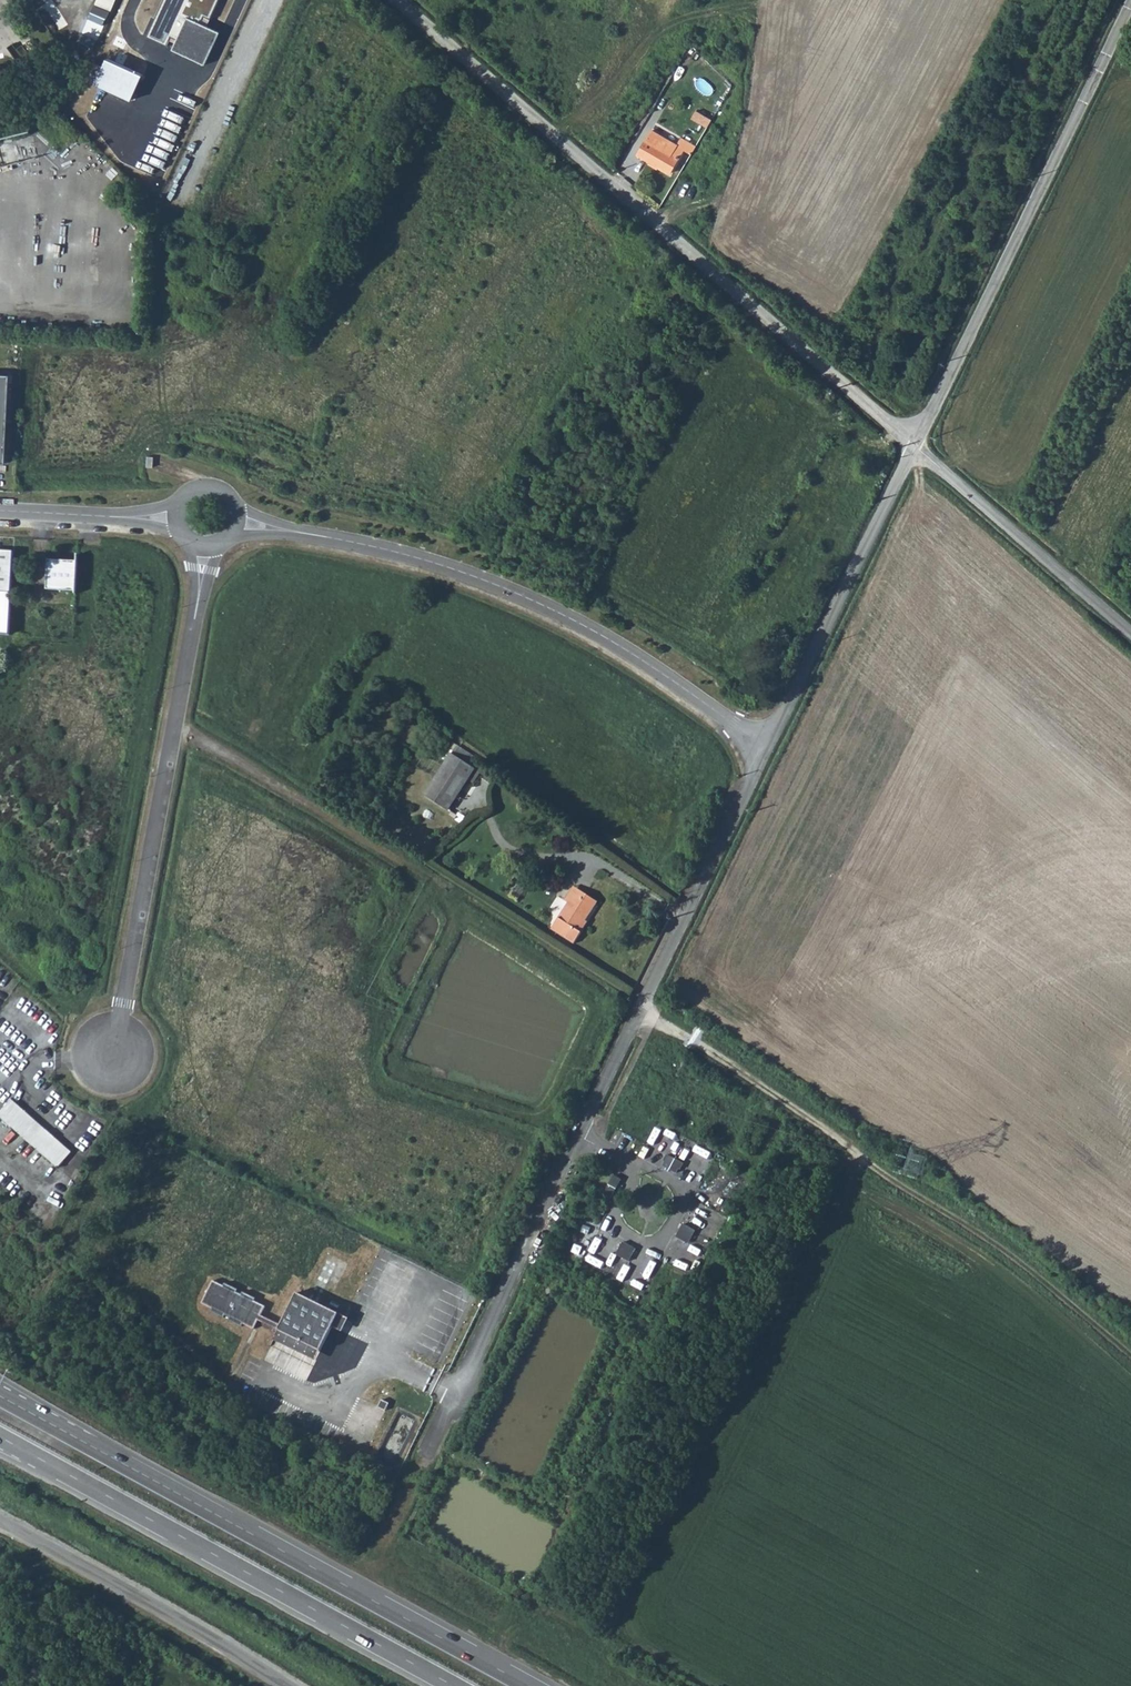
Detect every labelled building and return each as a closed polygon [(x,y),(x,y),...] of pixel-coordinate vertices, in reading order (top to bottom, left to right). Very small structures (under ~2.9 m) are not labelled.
[(117,0),(98,0),(93,11),(110,18),(117,0)] [(116,29),(133,36),(147,0),(128,0),(116,29)] [(206,25),(217,0),(165,0),(147,36),(165,45),(169,36),(177,40),(187,17),(206,25)] [(187,19),(177,40),(172,50),(205,65),(220,32),(206,25),(187,17),(187,19)] [(107,55),(119,57),(121,42),(110,40),(107,55)] [(107,59),(96,84),(132,100),(143,75),(107,59)] [(101,66),(96,64),(93,72),(98,74),(101,66)] [(692,118),(708,127),(712,120),(696,111),(692,118)] [(681,138),(676,143),(652,130),(638,155),(670,174),(683,150),(691,155),(696,146),(681,138)] [(10,375),(0,374),(0,463),(6,463),(10,375)] [(14,552),(0,551),(0,593),(12,594),(14,552)] [(76,591),(77,562),(48,560),(47,590),(76,591)] [(451,754),(424,795),(447,810),(474,769),(451,754)] [(574,886),(570,892),(582,900),(586,894),(574,886)] [(582,900),(570,892),(564,901),(568,903),(551,929),(574,944),(581,932),(577,930),(584,920),(585,921),(598,902),(586,894),(582,900)] [(0,1111),(0,1116),(58,1167),(71,1151),(11,1099),(0,1111)] [(653,1134),(645,1149),(660,1156),(667,1141),(653,1134)] [(665,1162),(663,1166),(676,1173),(679,1168),(676,1167),(679,1162),(671,1157),(668,1163),(665,1162)] [(613,1175),(603,1195),(611,1199),(621,1179),(613,1175)] [(683,1224),(676,1237),(679,1239),(680,1236),(683,1238),(687,1230),(684,1229),(686,1226),(683,1224)] [(623,1242),(621,1246),(623,1247),(622,1250),(630,1254),(631,1251),(634,1252),(635,1249),(623,1242)] [(688,1267),(692,1253),(677,1248),(673,1262),(688,1267)] [(641,1258),(634,1273),(648,1280),(655,1265),(641,1258)] [(332,1275),(337,1264),(327,1260),(312,1293),(320,1296),(330,1274),(332,1275)] [(258,1321),(278,1330),(320,1351),(332,1326),(339,1314),(297,1293),(281,1325),(261,1315),(265,1306),(255,1301),(256,1298),(243,1292),(242,1294),(237,1292),(238,1290),(225,1283),(224,1286),(213,1281),(202,1304),(212,1309),(211,1312),(224,1318),(225,1315),(230,1318),(229,1320),(242,1327),(243,1324),(254,1329),(258,1321)] [(334,1351),(327,1347),(324,1354),(331,1357),(334,1351)] [(381,1400),(378,1407),(385,1411),(389,1403),(381,1400)]
